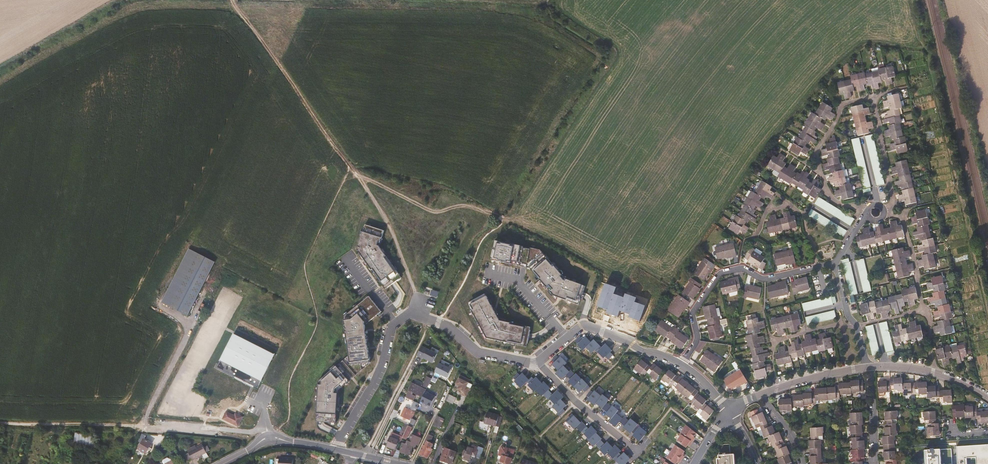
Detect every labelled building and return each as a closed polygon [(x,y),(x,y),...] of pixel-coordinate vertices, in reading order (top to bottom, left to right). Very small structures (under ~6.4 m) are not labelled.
[(893,67),(885,69),(889,84),(892,84),(891,78),(895,77),(893,67)] [(879,72),(881,81),(885,80),(886,85),(889,84),(885,69),(879,70),(879,72)] [(881,81),(879,72),(872,74),(875,88),(876,89),(879,88),(878,83),(882,82),(881,81)] [(863,85),(867,84),(865,75),(865,73),(858,75),(861,91),(865,90),(863,85)] [(865,75),(867,84),(868,86),(871,85),(872,88),(875,88),(872,74),(865,75)] [(851,77),(852,80),(853,87),(857,86),(858,92),(861,91),(858,75),(851,77)] [(844,82),(848,98),(851,97),(850,92),(854,91),(853,87),(852,80),(844,82)] [(848,98),(844,82),(837,84),(840,94),(844,93),(845,99),(848,98)] [(884,105),(900,101),(898,94),(887,97),(888,101),(883,102),(884,105)] [(891,111),(898,109),(901,108),(900,101),(884,105),(885,108),(890,107),(891,111)] [(823,103),(819,109),(833,118),(835,115),(830,112),(832,109),(823,103)] [(853,115),(869,111),(868,108),(863,109),(862,105),(851,108),(853,115)] [(815,115),(822,119),(825,121),(827,117),(831,120),(833,118),(819,109),(815,115)] [(899,116),(898,109),(891,111),(887,112),(888,115),(884,116),(885,119),(899,116)] [(869,115),(869,111),(853,115),(855,122),(865,120),(865,116),(869,115)] [(820,122),(822,119),(815,115),(813,113),(809,119),(822,128),(824,125),(820,122)] [(901,123),(899,116),(885,119),(884,120),(885,123),(890,122),(891,126),(899,124),(901,123)] [(822,128),(809,119),(805,125),(807,126),(814,131),(816,128),(821,130),(822,128)] [(856,129),(872,125),(871,122),(866,123),(865,120),(855,122),(856,129)] [(901,130),(899,124),(891,126),(889,126),(889,130),(884,131),(885,134),(901,130)] [(872,125),(856,129),(858,136),(869,134),(868,130),(873,129),(872,125)] [(807,126),(803,132),(815,140),(817,137),(813,135),(815,132),(814,131),(807,126)] [(892,140),(894,140),(903,137),(901,130),(885,134),(886,138),(891,137),(892,140)] [(799,139),(806,143),(808,144),(810,141),(815,144),(816,141),(815,140),(803,132),(799,139)] [(891,148),(906,144),(905,137),(903,137),(894,140),(895,143),(890,144),(891,148)] [(804,147),(806,143),(799,139),(797,138),(793,144),(807,152),(809,149),(804,147)] [(822,150),(822,153),(838,150),(836,143),(826,145),(827,149),(822,150)] [(807,152),(793,144),(790,150),(799,156),(801,152),(806,155),(807,152)] [(908,151),(906,144),(891,148),(891,151),(896,150),(898,154),(908,151)] [(839,157),(838,150),(822,153),(823,157),(828,156),(829,159),(838,157),(839,157)] [(768,166),(774,170),(782,156),(780,154),(777,158),(773,156),(768,166)] [(782,156),(774,170),(780,173),(784,167),(786,164),(782,162),(785,157),(782,156)] [(824,168),(839,164),(838,157),(829,159),(827,160),(828,163),(823,165),(824,168)] [(891,168),(892,171),(908,167),(906,161),(896,163),(896,167),(891,168)] [(832,173),(841,171),(839,164),(824,168),(825,171),(830,170),(831,173),(832,173)] [(778,176),(784,180),(793,167),(790,165),(787,169),(784,167),(780,173),(778,176)] [(791,182),(796,175),(793,173),(796,168),(793,167),(784,180),(790,184),(791,182)] [(899,177),(909,174),(908,167),(892,171),(893,175),(898,173),(899,177)] [(829,181),(830,181),(844,178),(843,171),(841,171),(832,173),(833,177),(828,178),(829,181)] [(797,173),(796,175),(791,182),(797,186),(805,173),(802,172),(800,175),(797,173)] [(806,172),(805,173),(797,186),(804,190),(808,182),(809,181),(806,179),(809,174),(806,172)] [(911,182),(909,174),(899,177),(900,181),(894,182),(895,185),(897,185),(911,182)] [(846,184),(844,178),(830,181),(831,184),(835,183),(836,187),(839,186),(846,184)] [(809,195),(817,182),(814,180),(812,184),(808,182),(804,190),(803,191),(809,195)] [(762,182),(758,187),(772,196),(774,193),(770,190),(772,187),(762,182)] [(820,183),(817,182),(809,195),(815,199),(821,190),(817,188),(820,183)] [(913,189),(911,182),(897,185),(898,188),(901,187),(902,191),(913,189)] [(836,194),(852,191),(850,183),(846,184),(839,186),(840,190),(835,191),(836,194)] [(771,199),(772,196),(758,187),(755,194),(761,198),(764,199),(766,196),(771,199)] [(898,196),(899,199),(915,195),(913,189),(902,191),(903,195),(898,196)] [(853,198),(852,191),(836,194),(837,197),(842,196),(843,200),(853,198)] [(752,192),(748,198),(762,206),(763,203),(759,201),(761,198),(755,194),(752,192)] [(916,203),(915,195),(899,199),(900,203),(905,201),(906,205),(907,205),(916,203)] [(762,206),(748,198),(744,204),(746,205),(753,210),(755,206),(760,209),(762,206)] [(755,211),(753,210),(746,205),(742,211),(754,219),(756,216),(753,214),(755,211)] [(738,217),(746,222),(747,223),(749,220),(754,222),(756,219),(754,219),(742,211),(738,217)] [(912,222),(927,218),(926,211),(915,213),(916,217),(911,218),(912,222)] [(789,212),(786,213),(790,228),(797,227),(795,216),(791,217),(789,212)] [(784,219),(781,219),(783,230),(790,228),(786,213),(783,214),(784,219)] [(783,230),(781,219),(777,220),(776,215),(772,216),(776,232),(783,230)] [(744,225),(746,222),(738,217),(736,216),(733,222),(746,231),(748,228),(744,225)] [(776,232),(772,216),(769,217),(770,222),(766,223),(769,233),(776,232)] [(919,228),(927,225),(929,225),(927,218),(912,222),(913,225),(918,224),(919,228)] [(746,231),(733,222),(729,228),(738,234),(740,231),(745,233),(746,231)] [(887,229),(890,240),(897,238),(893,222),(890,223),(891,228),(887,229)] [(896,222),(893,222),(897,238),(904,236),(901,226),(898,227),(896,222)] [(393,283),(402,277),(379,246),(385,229),(366,223),(358,251),(385,289),(393,283)] [(883,241),(890,240),(887,229),(884,230),(882,225),(881,225),(879,226),(879,227),(883,241)] [(913,236),(915,236),(929,232),(927,225),(919,228),(917,228),(918,231),(913,233),(913,236)] [(874,233),(876,243),(883,241),(879,227),(876,228),(877,232),(874,233)] [(865,229),(869,245),(876,243),(874,233),(870,234),(869,228),(865,229)] [(869,245),(865,229),(862,230),(863,235),(859,236),(860,237),(856,238),(858,247),(869,245)] [(922,241),(931,239),(929,232),(915,236),(916,239),(919,238),(920,242),(922,241)] [(932,239),(931,239),(922,241),(923,245),(918,246),(919,250),(934,246),(932,239)] [(495,240),(491,260),(530,268),(554,296),(579,305),(583,294),(585,286),(566,279),(540,250),(495,240)] [(736,256),(733,244),(715,248),(717,259),(732,256),(732,257),(736,256)] [(936,253),(934,246),(919,250),(919,253),(924,251),(925,255),(932,254),(936,253)] [(189,248),(162,303),(187,316),(215,261),(189,248)] [(755,250),(752,248),(745,258),(748,260),(747,261),(758,268),(764,258),(754,252),(755,250)] [(894,258),(909,254),(909,251),(904,252),(903,248),(893,251),(892,251),(894,258)] [(795,263),(792,250),(774,254),(776,265),(791,262),(791,264),(795,263)] [(895,265),(906,262),(905,259),(910,257),(909,254),(894,258),(895,265)] [(917,261),(918,264),(934,261),(932,254),(925,255),(922,256),(923,260),(917,261)] [(715,265),(704,258),(694,274),(703,280),(712,268),(713,269),(715,265)] [(934,261),(918,264),(919,268),(924,266),(925,270),(936,268),(934,261)] [(907,266),(906,262),(895,265),(897,272),(913,268),(912,265),(907,266)] [(913,268),(897,272),(899,279),(909,276),(908,273),(914,271),(913,268)] [(741,290),(738,277),(734,278),(734,280),(720,283),(722,294),(741,290)] [(928,288),(943,284),(942,277),(931,279),(932,283),(927,284),(928,288)] [(700,285),(690,278),(688,281),(690,282),(683,292),(692,299),(700,288),(698,288),(700,285)] [(809,289),(806,278),(794,281),(794,282),(791,283),(794,295),(797,294),(797,292),(809,289)] [(788,294),(785,281),(781,282),(782,284),(767,287),(769,298),(788,294)] [(617,288),(606,284),(598,307),(608,311),(608,314),(618,317),(621,311),(630,315),(630,318),(640,322),(646,306),(636,302),(637,298),(626,294),(624,298),(615,294),(617,288)] [(935,293),(943,291),(945,291),(943,284),(928,288),(929,291),(934,290),(935,293)] [(761,288),(749,285),(748,287),(745,286),(742,298),(746,299),(747,297),(759,299),(761,288)] [(915,288),(908,290),(912,306),(915,305),(914,300),(918,299),(915,288)] [(902,295),(904,302),(908,301),(909,306),(912,306),(908,290),(901,291),(902,295)] [(931,302),(945,298),(943,291),(935,293),(933,294),(934,297),(929,299),(929,302),(931,302)] [(485,294),(468,303),(487,338),(527,347),(529,337),(531,327),(500,321),(485,294)] [(345,316),(352,364),(371,362),(367,324),(383,311),(370,295),(345,316)] [(690,303),(679,295),(668,311),(677,317),(686,305),(687,306),(690,303)] [(904,302),(902,295),(895,297),(899,311),(902,310),(901,306),(905,306),(904,302)] [(899,312),(899,311),(895,297),(888,298),(889,300),(891,309),(894,308),(895,313),(899,312)] [(938,307),(947,305),(945,298),(931,302),(932,305),(935,304),(936,308),(938,307)] [(891,311),(891,309),(889,300),(881,302),(885,318),(888,317),(887,311),(891,311)] [(874,302),(867,304),(871,319),(874,318),(873,313),(876,312),(874,304),(874,302)] [(881,302),(874,304),(876,312),(877,314),(881,313),(882,318),(885,318),(881,302)] [(708,323),(720,320),(719,316),(717,317),(714,304),(703,307),(706,320),(707,320),(708,323)] [(871,319),(867,304),(860,305),(862,316),(867,315),(868,320),(871,319)] [(934,315),(950,312),(948,305),(947,305),(938,307),(939,311),(933,312),(934,315)] [(950,312),(934,315),(935,319),(940,318),(941,321),(948,319),(952,319),(950,312)] [(791,316),(795,331),(798,331),(797,325),(800,325),(798,314),(791,316)] [(795,331),(791,316),(784,317),(787,328),(790,327),(791,332),(795,331)] [(777,319),(781,335),(784,334),(782,329),(787,328),(784,317),(777,319)] [(748,328),(764,324),(763,321),(758,323),(757,318),(746,321),(748,328)] [(781,335),(777,319),(770,320),(772,331),(776,330),(778,336),(781,335)] [(933,327),(934,330),(950,326),(948,319),(941,321),(938,322),(939,326),(933,327)] [(669,338),(676,328),(672,326),(671,327),(661,320),(654,330),(665,337),(666,336),(669,338)] [(720,320),(708,323),(709,326),(707,327),(710,339),(722,337),(719,325),(721,324),(720,320)] [(916,338),(912,322),(908,323),(910,328),(906,329),(908,340),(916,338)] [(915,322),(912,322),(916,338),(923,336),(920,326),(916,327),(915,322)] [(748,328),(749,335),(757,333),(760,333),(759,329),(765,328),(764,324),(748,328)] [(908,340),(906,329),(902,330),(901,325),(898,326),(901,341),(908,340)] [(901,341),(898,326),(895,327),(896,332),(892,333),(895,343),(901,341)] [(950,326),(934,330),(935,334),(940,332),(941,336),(952,334),(950,326)] [(679,330),(676,328),(669,338),(671,340),(671,341),(682,349),(688,339),(678,332),(679,330)] [(278,353),(238,333),(220,369),(254,386),(260,389),(262,384),(278,353)] [(746,336),(748,343),(764,340),(763,336),(758,337),(757,333),(749,335),(746,336)] [(825,350),(822,334),(818,335),(820,340),(816,341),(818,350),(818,352),(825,350)] [(825,334),(822,334),(825,350),(833,348),(830,338),(826,339),(825,334)] [(811,351),(818,350),(816,341),(815,339),(811,340),(810,335),(807,336),(811,351)] [(578,345),(583,350),(586,347),(591,343),(586,337),(583,340),(580,336),(575,341),(578,344),(578,345)] [(802,342),(802,344),(804,353),(811,351),(807,336),(804,336),(805,341),(802,342)] [(591,343),(586,347),(592,353),(595,350),(597,353),(598,352),(602,348),(594,340),(591,343)] [(764,340),(748,343),(749,350),(751,350),(760,348),(759,344),(764,343),(764,340)] [(804,353),(802,344),(798,345),(797,340),(793,341),(794,342),(797,356),(804,355),(804,353)] [(797,356),(794,342),(791,343),(792,347),(788,348),(789,351),(790,358),(797,356)] [(602,348),(598,352),(604,358),(606,357),(608,360),(613,355),(610,352),(612,350),(606,344),(602,348)] [(964,345),(957,347),(960,361),(963,360),(963,357),(967,356),(964,345)] [(762,347),(760,348),(751,350),(753,357),(767,353),(767,350),(763,351),(762,347)] [(781,348),(784,363),(791,362),(790,358),(789,351),(785,352),(784,347),(781,348)] [(948,358),(952,357),(950,348),(949,347),(943,348),(946,364),(949,363),(948,358)] [(950,348),(952,357),(952,359),(956,358),(958,363),(961,362),(960,361),(957,347),(950,348)] [(784,363),(781,348),(777,349),(779,354),(775,355),(777,365),(784,363)] [(946,364),(943,348),(935,350),(938,361),(942,360),(943,365),(946,364)] [(722,362),(706,351),(700,360),(712,369),(711,370),(714,372),(722,362)] [(753,357),(754,364),(763,362),(765,361),(764,357),(770,356),(769,353),(767,353),(753,357)] [(552,360),(554,363),(553,365),(559,371),(564,366),(567,363),(561,357),(559,358),(557,356),(552,360)] [(644,375),(647,372),(651,367),(641,359),(635,368),(644,375)] [(763,362),(754,364),(753,364),(754,371),(770,367),(769,364),(764,366),(763,362)] [(651,367),(647,372),(652,376),(651,377),(656,381),(663,371),(653,363),(651,367)] [(337,364),(320,379),(318,421),(321,421),(337,421),(338,390),(350,379),(337,364)] [(569,371),(564,366),(559,371),(556,373),(561,379),(566,375),(568,377),(573,373),(570,370),(569,371)] [(770,367),(754,371),(756,378),(766,376),(765,372),(771,370),(770,367)] [(672,385),(678,378),(669,370),(662,379),(671,386),(672,385)] [(742,374),(740,370),(724,380),(730,390),(742,382),(743,383),(747,381),(742,374)] [(527,382),(529,380),(523,374),(521,376),(518,373),(513,378),(516,381),(515,381),(521,388),(527,382)] [(575,375),(573,373),(568,377),(570,380),(569,381),(574,387),(582,380),(577,374),(575,375)] [(432,377),(426,374),(420,387),(412,383),(405,397),(412,401),(415,396),(411,394),(412,392),(422,397),(432,377)] [(529,380),(527,382),(529,384),(528,385),(534,392),(536,390),(542,384),(536,378),(534,380),(532,377),(529,380)] [(679,377),(678,378),(672,385),(677,389),(677,390),(681,394),(689,384),(679,377)] [(468,382),(459,378),(454,387),(461,391),(467,394),(470,388),(466,386),(468,382)] [(890,381),(890,390),(897,390),(897,391),(902,391),(902,384),(902,378),(890,379),(890,381)] [(582,380),(574,387),(580,392),(583,389),(585,392),(590,387),(588,385),(582,379),(582,380)] [(850,383),(851,392),(863,391),(862,380),(850,381),(850,383)] [(890,392),(890,390),(890,381),(878,382),(878,393),(890,392)] [(542,384),(536,390),(542,396),(543,395),(546,397),(551,393),(548,390),(550,388),(544,382),(542,384)] [(838,387),(839,394),(851,394),(851,392),(850,383),(838,384),(838,387)] [(902,384),(902,391),(902,395),(915,394),(914,383),(902,384)] [(922,395),(927,395),(927,387),(926,383),(914,383),(915,394),(922,394),(922,395)] [(691,400),(697,393),(698,392),(689,384),(681,394),(685,397),(686,396),(691,400)] [(927,398),(939,397),(939,391),(939,386),(927,387),(927,395),(927,398)] [(839,394),(838,387),(827,388),(827,399),(839,398),(839,394)] [(827,400),(827,399),(827,388),(814,389),(814,393),(815,400),(822,400),(822,401),(827,400)] [(593,392),(591,390),(587,395),(589,398),(588,400),(594,405),(596,403),(602,396),(595,391),(593,392)] [(939,391),(939,397),(940,402),(946,402),(946,403),(952,402),(951,390),(939,391)] [(551,393),(546,397),(548,400),(550,399),(555,405),(561,400),(564,397),(558,391),(553,395),(551,393)] [(436,397),(424,392),(420,404),(431,409),(436,397)] [(697,393),(691,400),(690,402),(699,410),(704,404),(706,401),(697,393)] [(815,404),(815,400),(814,393),(802,394),(802,395),(803,405),(815,404)] [(454,403),(456,397),(448,394),(446,400),(454,403)] [(603,395),(602,396),(596,403),(605,410),(609,405),(606,403),(609,400),(603,395)] [(803,405),(802,395),(790,396),(791,399),(791,407),(803,406),(803,405)] [(791,410),(791,407),(791,399),(779,400),(779,411),(791,410)] [(566,405),(561,400),(555,405),(553,407),(558,412),(557,414),(560,417),(565,411),(563,408),(566,405)] [(704,404),(699,410),(697,412),(702,416),(702,417),(706,420),(713,411),(704,404)] [(612,407),(609,405),(605,410),(607,412),(606,414),(612,419),(616,414),(619,411),(613,406),(612,407)] [(952,418),(965,417),(964,407),(964,406),(952,406),(952,418)] [(976,406),(964,407),(965,417),(965,418),(977,417),(976,412),(976,406)] [(580,420),(585,415),(576,407),(572,412),(580,420)] [(414,412),(405,408),(401,416),(409,420),(410,418),(411,419),(412,418),(414,412)] [(757,428),(760,427),(767,424),(762,412),(759,414),(757,409),(750,412),(752,416),(751,417),(753,423),(754,422),(757,428)] [(235,415),(227,411),(223,419),(239,427),(244,417),(236,413),(235,415)] [(884,412),(885,424),(895,424),(897,423),(896,417),(897,417),(897,411),(884,412)] [(927,424),(936,424),(935,411),(923,412),(923,418),(924,418),(925,425),(927,424)] [(977,417),(977,424),(987,423),(987,411),(976,412),(977,417)] [(501,416),(487,412),(484,423),(498,427),(501,416)] [(851,426),(861,425),(863,425),(862,413),(849,413),(850,419),(851,419),(851,426)] [(622,418),(616,414),(612,419),(610,422),(615,427),(619,422),(622,424),(626,419),(624,417),(622,418)] [(444,418),(437,415),(432,425),(439,428),(444,418)] [(582,431),(587,427),(581,422),(580,423),(573,415),(566,421),(574,429),(576,427),(581,432),(582,431)] [(629,421),(626,419),(622,424),(625,426),(624,428),(631,433),(632,432),(636,426),(638,424),(631,419),(629,421)] [(767,424),(760,427),(765,438),(768,437),(775,434),(771,423),(767,424)] [(884,424),(885,436),(894,436),(896,435),(895,424),(885,424),(884,424)] [(938,424),(936,424),(927,424),(927,431),(926,431),(926,437),(939,436),(938,424)] [(686,425),(684,427),(695,435),(696,433),(686,425)] [(851,438),(852,438),(862,437),(861,425),(851,426),(849,426),(849,431),(850,431),(851,438)] [(411,427),(408,426),(402,438),(406,439),(411,427)] [(639,429),(636,426),(632,432),(635,434),(633,436),(640,441),(647,432),(640,427),(639,429)] [(589,429),(587,427),(582,431),(589,439),(596,433),(597,432),(592,427),(589,429)] [(693,437),(695,435),(684,427),(680,434),(681,435),(676,441),(685,448),(687,445),(688,444),(689,445),(694,439),(692,438),(693,437)] [(811,440),(820,440),(822,440),(822,433),(823,433),(823,427),(810,428),(811,440)] [(73,447),(94,449),(95,435),(75,432),(73,447)] [(779,432),(775,434),(768,437),(773,448),(774,447),(783,444),(779,432)] [(601,439),(596,433),(589,439),(588,441),(594,446),(595,444),(598,447),(603,442),(600,440),(601,439)] [(145,436),(142,434),(138,441),(140,443),(138,446),(139,447),(138,449),(145,454),(152,443),(144,439),(145,436)] [(432,437),(428,434),(419,454),(428,458),(430,454),(432,450),(430,449),(432,444),(430,442),(432,437)] [(405,444),(412,446),(416,447),(417,445),(418,445),(421,437),(411,435),(409,441),(409,442),(408,441),(405,444)] [(894,448),(894,436),(885,436),(882,436),(883,448),(894,448)] [(852,438),(853,450),(863,449),(864,449),(864,437),(862,437),(852,438)] [(398,442),(389,438),(386,446),(395,450),(398,442)] [(809,453),(821,452),(820,440),(811,440),(809,441),(809,453)] [(605,445),(603,442),(598,447),(600,449),(600,450),(605,455),(608,453),(613,448),(608,442),(605,445)] [(400,451),(400,452),(410,455),(412,446),(405,444),(402,443),(400,451)] [(785,443),(783,444),(774,447),(779,459),(788,455),(789,454),(785,443)] [(719,455),(730,454),(729,444),(720,445),(718,445),(718,448),(719,448),(719,455)] [(957,446),(958,463),(987,463),(987,444),(957,446)] [(208,457),(202,445),(196,448),(188,452),(188,453),(184,455),(187,461),(191,459),(192,460),(196,458),(202,455),(203,456),(204,459),(208,457)] [(613,448),(608,453),(616,461),(621,456),(619,453),(621,451),(616,445),(613,448)] [(683,456),(682,455),(682,454),(684,451),(675,445),(666,458),(675,463),(677,462),(678,461),(679,462),(683,456)] [(478,448),(472,446),(471,448),(467,447),(466,451),(464,450),(461,457),(463,458),(463,459),(468,461),(471,455),(475,456),(476,453),(481,454),(483,449),(478,447),(478,448)] [(507,449),(501,447),(498,455),(501,456),(500,461),(509,463),(511,459),(507,458),(508,455),(506,454),(507,449)] [(445,448),(440,460),(450,463),(451,463),(456,452),(445,448)] [(730,454),(719,455),(719,448),(718,448),(719,459),(719,463),(735,463),(734,454),(730,454)] [(885,461),(895,460),(894,448),(883,448),(884,461),(885,461)] [(852,450),(853,462),(862,462),(864,462),(863,449),(853,450),(852,450)] [(950,449),(934,450),(934,449),(930,449),(930,450),(925,451),(926,463),(951,463),(950,449)] [(821,452),(809,453),(810,463),(821,463),(821,452)] [(616,461),(619,463),(626,463),(630,459),(624,453),(621,456),(616,461)] [(788,455),(779,459),(777,459),(780,463),(792,463),(788,455)]
